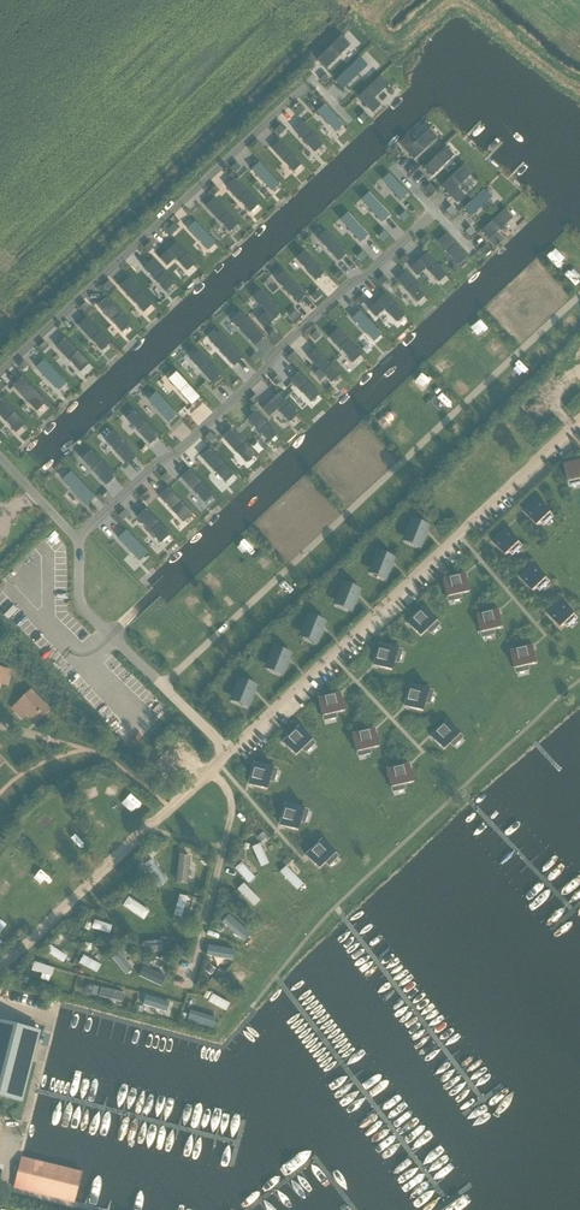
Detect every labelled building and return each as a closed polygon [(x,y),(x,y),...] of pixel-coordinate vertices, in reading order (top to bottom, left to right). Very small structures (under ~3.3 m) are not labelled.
[(565,251),(552,263),(561,273),(574,261),(565,251)] [(571,272),(565,277),(574,288),(579,283),(571,272)] [(564,464),(569,482),(579,479),(579,460),(564,464)] [(538,498),(524,512),(537,527),(552,513),(538,498)] [(420,547),(428,526),(428,525),(427,526),(413,520),(413,519),(412,519),(405,538),(406,537),(421,543),(419,547),(420,547)] [(380,542),(392,555),(407,541),(395,528),(380,542)] [(506,556),(520,543),(507,528),(493,542),(506,556)] [(385,579),(394,558),(393,557),(393,558),(378,552),(379,551),(378,551),(370,569),(371,570),(371,569),(386,575),(385,579)] [(520,577),(533,591),(547,578),(534,564),(520,577)] [(465,575),(442,580),(446,598),(449,597),(449,599),(459,596),(459,595),(469,592),(465,575)] [(351,611),(360,589),(359,589),(359,590),(344,584),(344,583),(336,601),(337,601),(337,600),(352,606),(350,611),(351,611)] [(574,615),(576,614),(563,601),(549,615),(562,628),(565,624),(568,626),(577,618),(574,615)] [(424,608),(408,624),(420,637),(428,629),(429,630),(436,624),(435,622),(437,621),(424,608)] [(499,610),(477,616),(481,634),(483,633),(483,635),(493,632),(493,631),(504,628),(499,610)] [(316,643),(325,621),(324,621),(324,622),(309,616),(310,615),(309,615),(301,633),(302,633),(317,639),(316,643)] [(374,666),(391,671),(395,660),(396,661),(399,651),(397,651),(398,649),(380,643),(374,666)] [(534,646),(511,652),(515,669),(517,669),(518,670),(527,668),(527,666),(538,664),(534,646)] [(279,678),(288,657),(287,656),(287,657),(273,651),(273,650),(272,650),(265,668),(266,668),(280,674),(279,678)] [(6,682),(10,670),(0,668),(0,681),(6,682)] [(245,709),(254,688),(253,688),(238,682),(239,682),(238,681),(231,699),(231,700),(232,699),(246,705),(245,709)] [(411,684),(405,707),(422,712),(426,701),(427,702),(430,692),(428,692),(429,689),(411,684)] [(321,695),(325,713),(327,712),(327,714),(337,712),(337,710),(348,708),(344,690),(321,695)] [(32,719),(45,706),(30,691),(12,708),(21,717),(26,712),(32,719)] [(448,721),(431,737),(443,750),(451,743),(452,744),(460,737),(459,736),(460,734),(448,721)] [(302,725),(284,741),(296,754),(298,753),(299,754),(306,747),(306,746),(314,739),(302,725)] [(376,726),(353,732),(357,750),(360,749),(360,750),(370,748),(369,747),(380,744),(376,726)] [(190,752),(178,739),(162,753),(174,766),(190,752)] [(257,758),(250,780),(267,786),(268,783),(269,784),(272,774),(271,774),(274,763),(257,758)] [(407,767),(384,771),(388,789),(390,789),(390,790),(400,788),(400,787),(410,785),(407,767)] [(98,799),(111,814),(127,800),(113,785),(98,799)] [(286,799),(279,822),(296,827),(297,825),(298,826),(301,816),(300,816),(303,805),(286,799)] [(42,830),(57,846),(72,832),(57,816),(42,830)] [(320,837),(302,852),(314,866),(316,864),(317,865),(325,859),(324,858),(332,850),(320,837)] [(280,860),(289,863),(293,852),(274,847),(273,853),(281,855),(280,860)] [(179,852),(178,878),(189,879),(190,853),(179,852)] [(152,858),(144,863),(161,888),(169,883),(152,858)] [(251,870),(245,876),(259,892),(266,886),(251,870)] [(237,888),(254,906),(262,899),(245,881),(237,888)] [(174,913),(183,916),(189,897),(180,894),(174,913)] [(123,907),(145,921),(152,910),(129,896),(123,907)] [(224,917),(242,939),(250,932),(231,911),(224,917)] [(100,932),(111,931),(111,922),(100,923),(100,932)] [(153,949),(163,949),(163,938),(153,938),(153,949)] [(211,951),(232,957),(234,948),(214,943),(211,951)] [(45,952),(64,961),(68,953),(49,944),(45,952)] [(113,957),(126,975),(134,970),(121,951),(113,957)] [(78,963),(97,973),(102,964),(84,953),(78,963)] [(34,959),(32,971),(44,973),(47,962),(34,959)] [(249,980),(254,969),(236,960),(231,971),(249,980)] [(158,985),(163,975),(145,965),(140,975),(158,985)] [(120,1000),(123,991),(102,984),(99,993),(120,1000)] [(226,1010),(231,1001),(212,991),(208,999),(226,1010)] [(163,1013),(167,1002),(145,995),(142,1006),(163,1013)] [(195,1011),(193,1017),(211,1024),(213,1017),(195,1011)] [(0,1022),(0,1096),(21,1102),(39,1031),(0,1022)] [(73,1203),(81,1172),(21,1157),(13,1188),(73,1203)]
